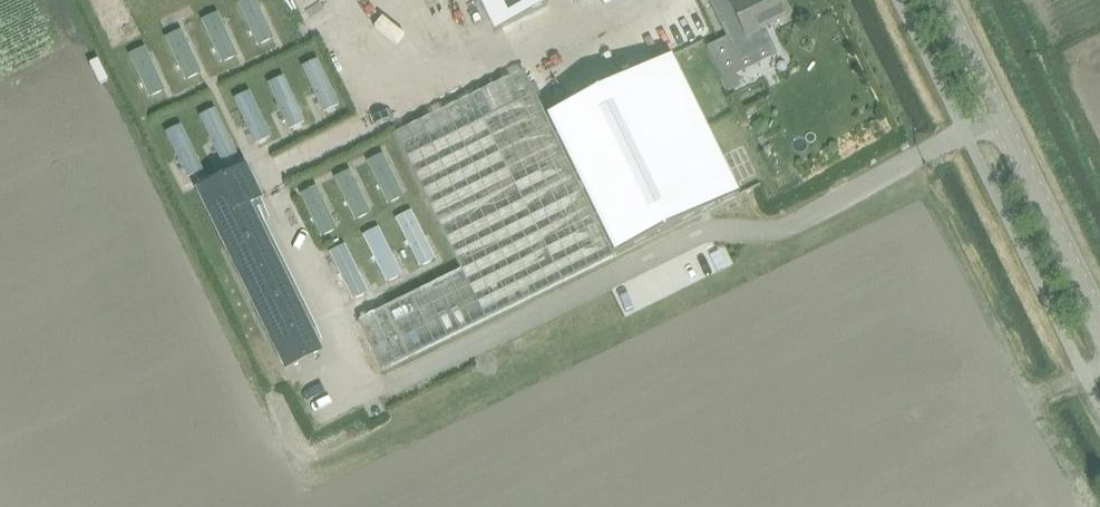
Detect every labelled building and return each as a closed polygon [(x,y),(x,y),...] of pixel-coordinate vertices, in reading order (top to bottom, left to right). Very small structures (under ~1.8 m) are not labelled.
[(237,3),(258,47),(274,39),(255,0),(243,0),(237,3)] [(495,35),(567,0),(478,0),(495,35)] [(739,62),(771,46),(762,27),(788,15),(781,0),(708,0),(739,62)] [(617,23),(626,52),(670,38),(661,9),(617,23)] [(217,13),(201,21),(221,64),(238,56),(217,13)] [(374,15),(364,21),(381,49),(391,43),(374,15)] [(180,30),(165,37),(184,80),(201,73),(180,30)] [(145,47),(128,55),(148,99),(165,92),(145,47)] [(562,58),(574,80),(585,74),(574,52),(562,58)] [(671,57),(546,118),(614,255),(738,194),(671,57)] [(317,61),(302,69),(323,111),(338,104),(317,61)] [(460,271),(358,321),(381,369),(614,255),(546,118),(523,71),(393,134),(460,271)] [(734,75),(722,81),(728,93),(740,87),(734,75)] [(283,79),(268,86),(288,129),(303,122),(283,79)] [(249,94),(234,101),(255,144),(270,137),(249,94)] [(214,111),(200,118),(220,161),(235,154),(214,111)] [(180,127),(166,134),(186,177),(201,170),(180,127)] [(383,153),(366,161),(387,204),(403,196),(383,153)] [(248,205),(260,199),(244,166),(196,190),(284,369),(320,352),(248,205)] [(350,170),(333,178),(354,220),(371,212),(350,170)] [(316,187),(300,194),(320,236),(337,229),(316,187)] [(419,268),(435,260),(411,212),(395,220),(419,268)] [(386,284),(402,276),(378,228),(362,236),(386,284)] [(352,300),(368,293),(345,245),(329,253),(352,300)]
